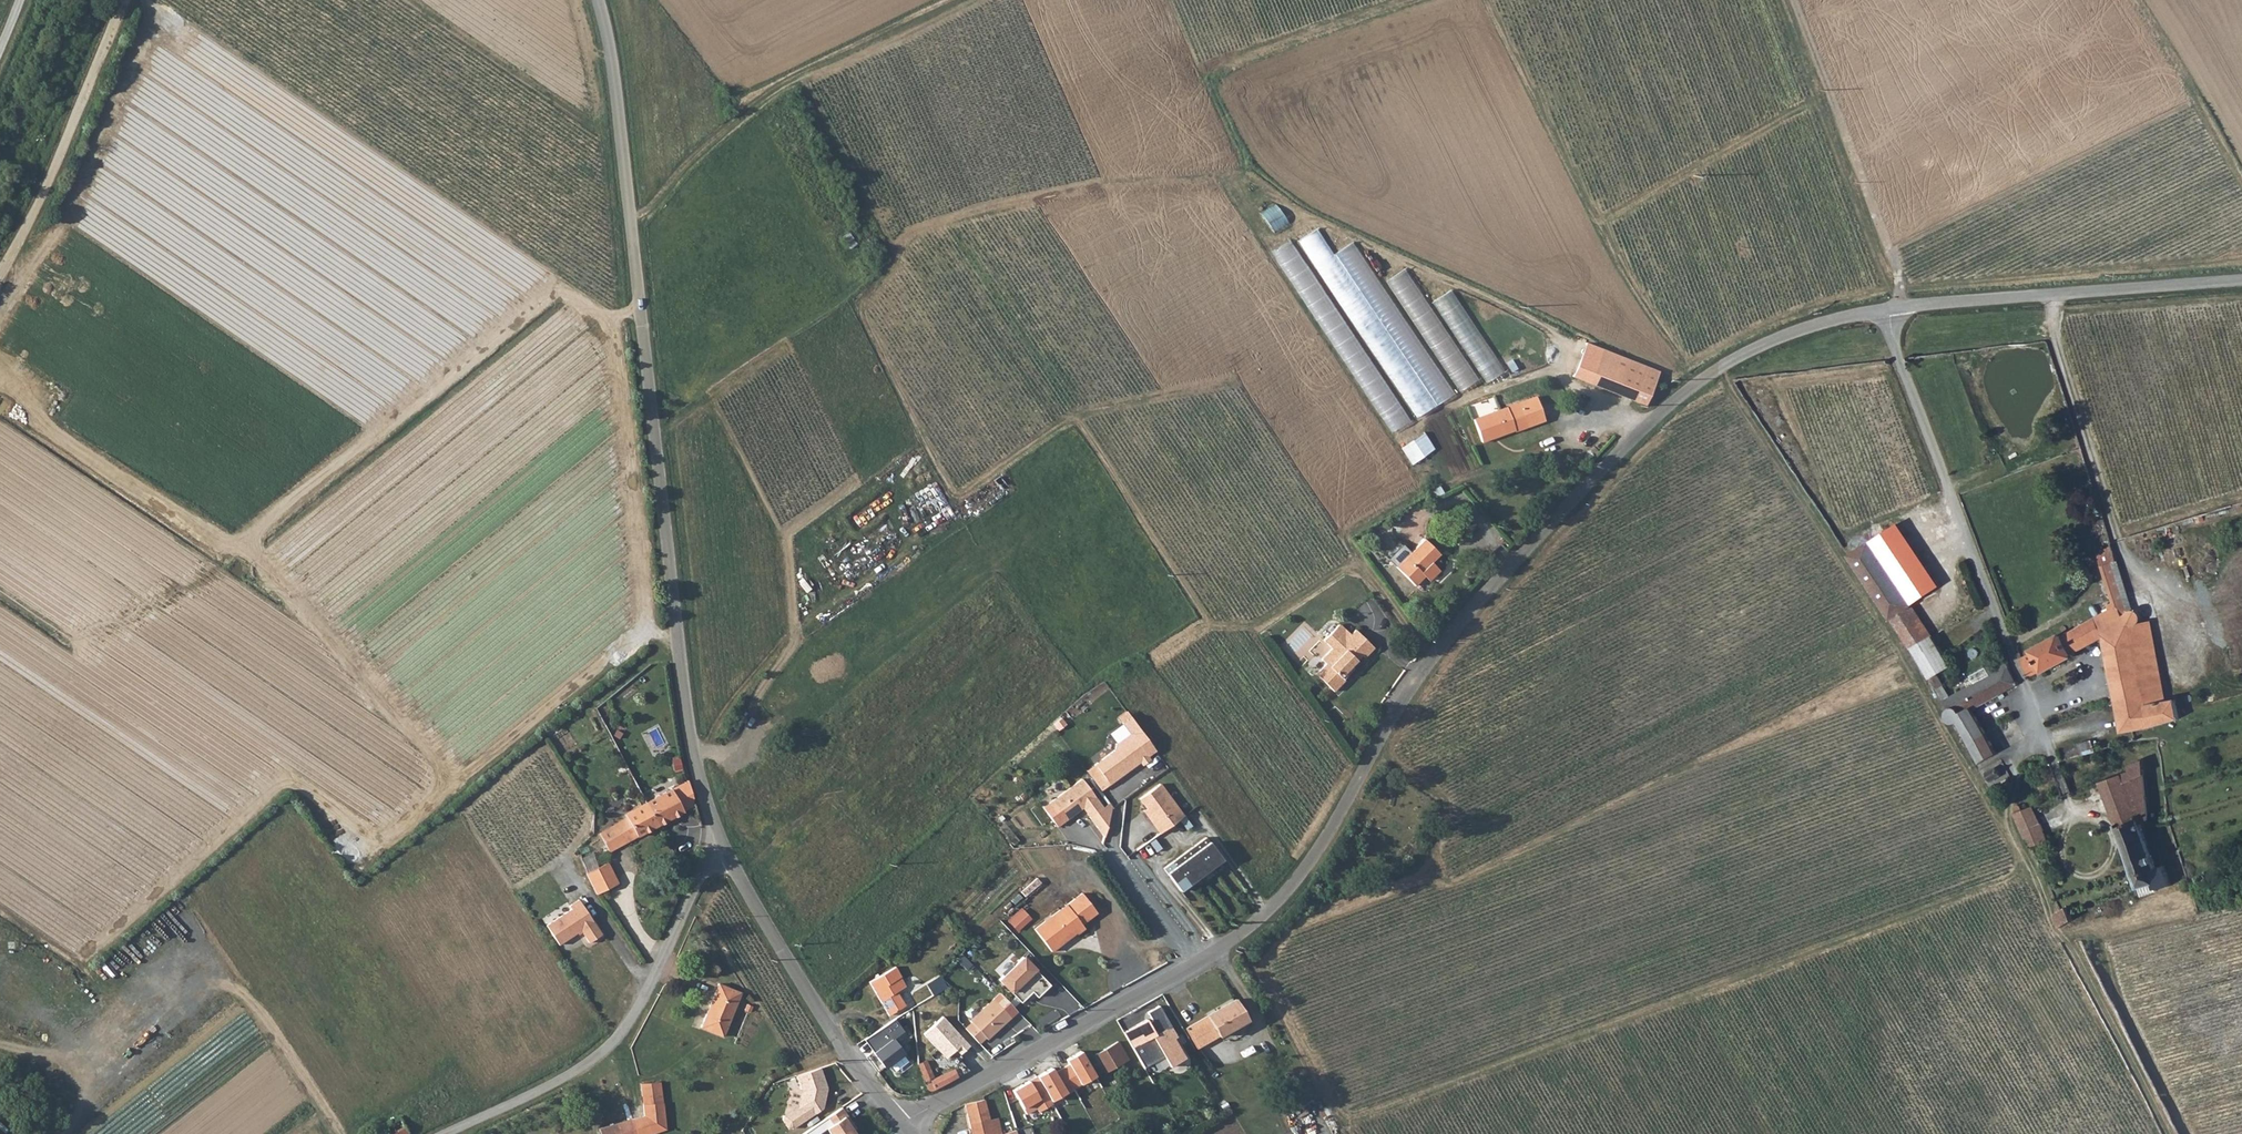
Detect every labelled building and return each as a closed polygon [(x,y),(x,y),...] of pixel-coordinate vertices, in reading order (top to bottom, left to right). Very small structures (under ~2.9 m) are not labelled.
[(1264,213),(1276,232),(1290,223),(1278,204),(1264,213)] [(1404,322),(1357,241),(1335,254),(1320,229),(1302,239),(1318,266),(1331,259),(1335,266),(1347,260),(1370,300),(1364,303),(1360,296),(1345,304),(1363,334),(1377,325),(1382,334),(1394,327),(1404,322)] [(1389,280),(1422,331),(1441,319),(1407,268),(1389,280)] [(1506,372),(1489,345),(1472,355),(1489,382),(1506,372)] [(1471,360),(1459,364),(1461,370),(1453,373),(1459,388),(1478,382),(1471,360)] [(1402,387),(1421,416),(1456,393),(1439,367),(1431,371),(1433,374),(1426,379),(1423,374),(1402,387)] [(1643,404),(1651,383),(1624,372),(1616,393),(1643,404)] [(1381,383),(1386,392),(1375,398),(1392,432),(1411,423),(1389,379),(1381,383)] [(1531,397),(1470,419),(1478,441),(1509,430),(1510,431),(1540,421),(1531,397)] [(1414,464),(1437,449),(1426,431),(1402,446),(1414,464)] [(1895,576),(1891,570),(1872,540),(1850,553),(1910,648),(1932,636),(1895,576)] [(1424,544),(1393,568),(1410,590),(1422,581),(1419,577),(1439,561),(1424,544)] [(2107,552),(2100,554),(2118,608),(2132,601),(2115,548),(2107,550),(2107,552)] [(2106,637),(2117,699),(2147,693),(2146,686),(2164,683),(2152,620),(2149,620),(2149,617),(2143,617),(2143,614),(2142,612),(2140,610),(2138,609),(2135,609),(2134,609),(2132,601),(2118,608),(2097,618),(2106,637)] [(2106,637),(2097,618),(2063,636),(2061,633),(2031,648),(2032,652),(2022,657),(2031,675),(2042,670),(2043,671),(2079,652),(2078,651),(2106,637)] [(1346,634),(1335,623),(1319,639),(1328,648),(1319,657),(1322,662),(1312,672),(1330,690),(1340,680),(1336,675),(1340,672),(1343,674),(1349,669),(1347,665),(1358,654),(1360,657),(1369,648),(1351,629),(1346,634)] [(1977,682),(1953,695),(1946,684),(1937,689),(1949,708),(1949,707),(1952,706),(1954,705),(1957,706),(1959,707),(1961,709),(1962,711),(1973,707),(2019,683),(2006,656),(1973,674),(1977,682)] [(1930,679),(1938,673),(1930,662),(1922,667),(1930,679)] [(1942,680),(1938,673),(1930,679),(1934,685),(1942,680)] [(2146,686),(2147,693),(2117,699),(2123,731),(2135,729),(2181,718),(2177,698),(2172,699),(2167,700),(2166,691),(2164,683),(2146,686)] [(1956,721),(1959,720),(1982,761),(1999,752),(1973,707),(1962,711),(1961,709),(1959,707),(1957,706),(1954,705),(1952,706),(1949,707),(1949,708),(1947,710),(1947,713),(1947,716),(1948,717),(1949,719),(1951,721),(1954,721),(1956,721)] [(1113,751),(1093,764),(1108,786),(1154,752),(1129,717),(1108,733),(1113,744),(1113,751)] [(2094,740),(2081,743),(2083,753),(2096,750),(2094,740)] [(2158,865),(2140,818),(2150,817),(2145,771),(2146,770),(2144,758),(2128,764),(2130,770),(2101,780),(2142,893),(2172,883),(2164,862),(2158,865)] [(1990,786),(2011,775),(2003,759),(1983,768),(1982,769),(1990,786)] [(1080,779),(1041,808),(1056,827),(1067,821),(1074,815),(1082,811),(1103,839),(1112,808),(1109,804),(1103,808),(1080,779)] [(647,832),(695,805),(689,781),(635,810),(637,811),(647,832)] [(1146,823),(1153,833),(1176,815),(1152,783),(1132,798),(1140,808),(1149,821),(1146,823)] [(2015,807),(2016,812),(2028,838),(2033,836),(2035,842),(2048,837),(2034,804),(2024,808),(2020,803),(2018,803),(2017,803),(2016,804),(2015,805),(2015,807)] [(1149,821),(1140,808),(1136,810),(1146,823),(1149,821)] [(603,857),(647,832),(637,811),(635,810),(625,815),(627,819),(593,838),(603,857)] [(1156,868),(1173,891),(1215,859),(1198,837),(1156,868)] [(606,863),(586,873),(597,894),(617,883),(606,863)] [(1048,958),(1059,948),(1055,945),(1068,933),(1071,936),(1073,938),(1076,936),(1075,936),(1080,932),(1077,929),(1091,916),(1074,897),(1057,913),(1030,940),(1048,958)] [(546,927),(559,946),(581,932),(589,945),(602,937),(579,902),(570,908),(572,911),(546,927)] [(2061,925),(2074,919),(2068,907),(2056,912),(2061,925)] [(1024,908),(1010,921),(1020,932),(1034,919),(1024,908)] [(1068,933),(1055,945),(1059,948),(1071,936),(1068,933)] [(1017,961),(995,985),(1018,1007),(1028,995),(1034,1000),(1046,987),(1017,961)] [(899,979),(894,968),(890,970),(899,979)] [(886,980),(894,994),(901,990),(896,980),(899,979),(890,970),(868,982),(871,989),(886,980)] [(904,988),(899,979),(896,980),(901,990),(904,988)] [(886,1017),(902,1008),(894,994),(886,980),(871,989),(886,1017)] [(737,990),(715,982),(699,1028),(721,1036),(737,990)] [(1187,1029),(1200,1050),(1250,1021),(1237,1000),(1187,1029)] [(965,1038),(980,1051),(986,1044),(988,1046),(1009,1021),(991,1005),(969,1030),(971,1031),(965,1038)] [(1123,1033),(1142,1067),(1161,1057),(1168,1069),(1184,1057),(1158,1006),(1147,1012),(1149,1018),(1123,1033)] [(900,1019),(867,1036),(886,1073),(911,1060),(901,1039),(909,1035),(900,1019)] [(1125,1041),(1121,1044),(1131,1062),(1135,1060),(1125,1041)] [(1113,1072),(1131,1062),(1121,1044),(1103,1054),(1113,1072)] [(930,1091),(962,1079),(958,1069),(936,1077),(930,1060),(920,1063),(930,1091)] [(821,1065),(796,1072),(800,1086),(795,1105),(813,1110),(817,1108),(821,1092),(824,1093),(826,1086),(821,1065)] [(643,1084),(648,1115),(635,1119),(640,1133),(656,1133),(667,1130),(659,1082),(643,1084)] [(969,1124),(988,1120),(983,1100),(964,1104),(969,1124)] [(840,1106),(824,1118),(828,1124),(825,1127),(830,1133),(853,1133),(854,1131),(848,1123),(851,1122),(840,1106)] [(997,1118),(988,1120),(969,1124),(971,1133),(1001,1133),(997,1118)] [(381,1128),(384,1133),(407,1133),(399,1119),(381,1128)] [(635,1119),(599,1129),(601,1133),(640,1133),(635,1119)]
